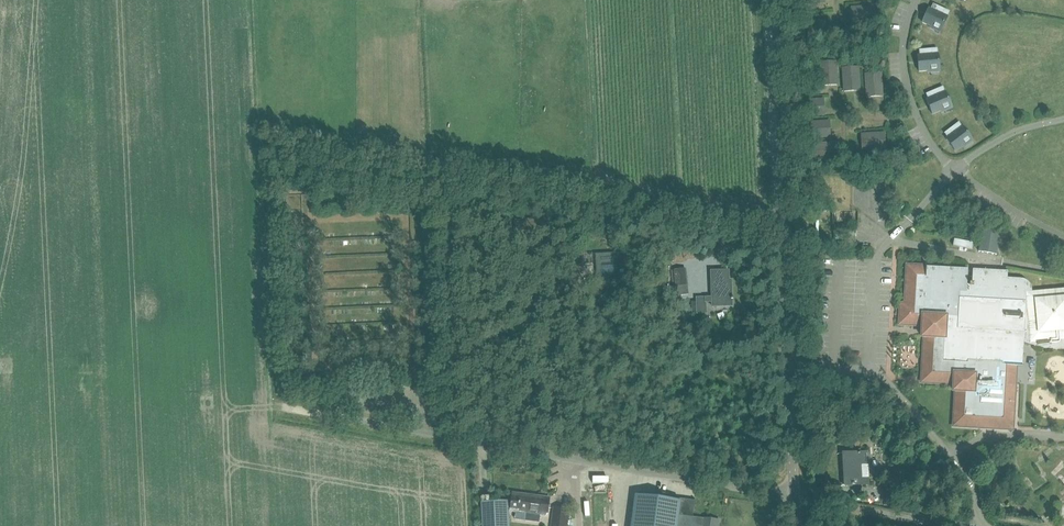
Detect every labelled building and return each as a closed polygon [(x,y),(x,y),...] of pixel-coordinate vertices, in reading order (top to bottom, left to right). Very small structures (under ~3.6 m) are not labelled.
[(876,22),(874,6),(851,8),(852,14),(856,14),(857,23),(876,22)] [(928,9),(925,16),(922,23),(941,31),(947,18),(949,12),(944,10),(942,15),(928,9)] [(917,57),(918,64),(919,72),(940,70),(938,55),(937,49),(932,50),(932,56),(917,57)] [(831,85),(837,85),(836,62),(820,63),(822,82),(831,81),(831,85)] [(843,68),(845,91),(851,91),(851,87),(859,86),(858,67),(843,68)] [(882,92),(881,73),(866,74),(867,97),(873,97),(873,92),(882,92)] [(940,95),(926,101),(932,115),(952,107),(946,93),(945,93),(943,88),(938,90),(940,95)] [(824,106),(824,100),(801,101),(801,116),(820,115),(820,106),(824,106)] [(830,121),(806,123),(807,138),(826,137),(826,128),(830,128),(830,121)] [(958,131),(946,140),(955,152),(972,139),(963,127),(962,128),(959,123),(955,126),(958,131)] [(861,135),(862,141),(866,141),(867,150),(886,149),(885,133),(861,135)] [(812,145),(813,160),(832,159),(831,150),(836,150),(835,143),(812,145)] [(997,255),(999,244),(1001,231),(983,227),(979,252),(997,255)] [(971,248),(971,241),(953,240),(952,246),(971,248)] [(628,276),(627,253),(595,255),(597,277),(628,276)] [(566,268),(583,267),(583,255),(565,256),(566,268)] [(899,324),(922,326),(922,328),(923,328),(923,316),(945,317),(944,338),(928,337),(926,369),(926,370),(926,372),(927,374),(928,375),(929,377),(931,378),(932,379),(934,379),(936,380),(954,381),(953,391),(959,391),(958,408),(957,410),(956,411),(955,413),(954,415),(954,417),(955,419),(955,421),(956,422),(958,424),(959,425),(961,426),(963,426),(965,427),(967,426),(969,426),(970,425),(972,424),(995,425),(995,428),(1012,430),(1016,366),(1022,366),(1023,366),(1022,366),(1023,349),(1024,342),(1029,344),(1043,348),(1053,349),(1063,349),(1063,289),(1032,292),(1032,290),(1031,286),(1028,282),(1025,280),(1023,280),(1020,279),(1007,279),(1007,272),(972,270),(971,284),(967,284),(968,270),(926,267),(927,263),(926,263),(926,267),(907,266),(905,304),(901,304),(899,324)] [(688,286),(686,269),(673,270),(675,288),(688,286)] [(712,283),(712,297),(706,298),(706,302),(712,302),(713,307),(732,306),(732,300),(733,300),(733,297),(732,297),(731,284),(729,285),(729,271),(711,272),(712,283)] [(692,314),(697,314),(706,313),(706,302),(706,298),(697,298),(697,302),(691,303),(692,314)] [(900,366),(908,366),(908,359),(900,358),(900,366)] [(865,424),(854,424),(853,432),(865,432),(865,424)] [(867,452),(854,453),(843,453),(845,486),(869,484),(868,479),(861,479),(860,464),(867,463),(867,452)] [(898,497),(898,489),(885,489),(885,504),(896,504),(895,497),(898,497)] [(513,494),(513,500),(511,511),(526,513),(525,521),(539,523),(540,515),(547,516),(550,498),(513,494)] [(631,525),(677,525),(679,516),(679,515),(681,501),(659,498),(659,494),(658,494),(658,498),(635,495),(631,525)] [(508,500),(481,502),(482,525),(509,525),(508,500)] [(551,525),(567,525),(568,520),(569,509),(554,508),(551,525)] [(677,525),(718,525),(719,521),(703,519),(679,516),(677,525)]
